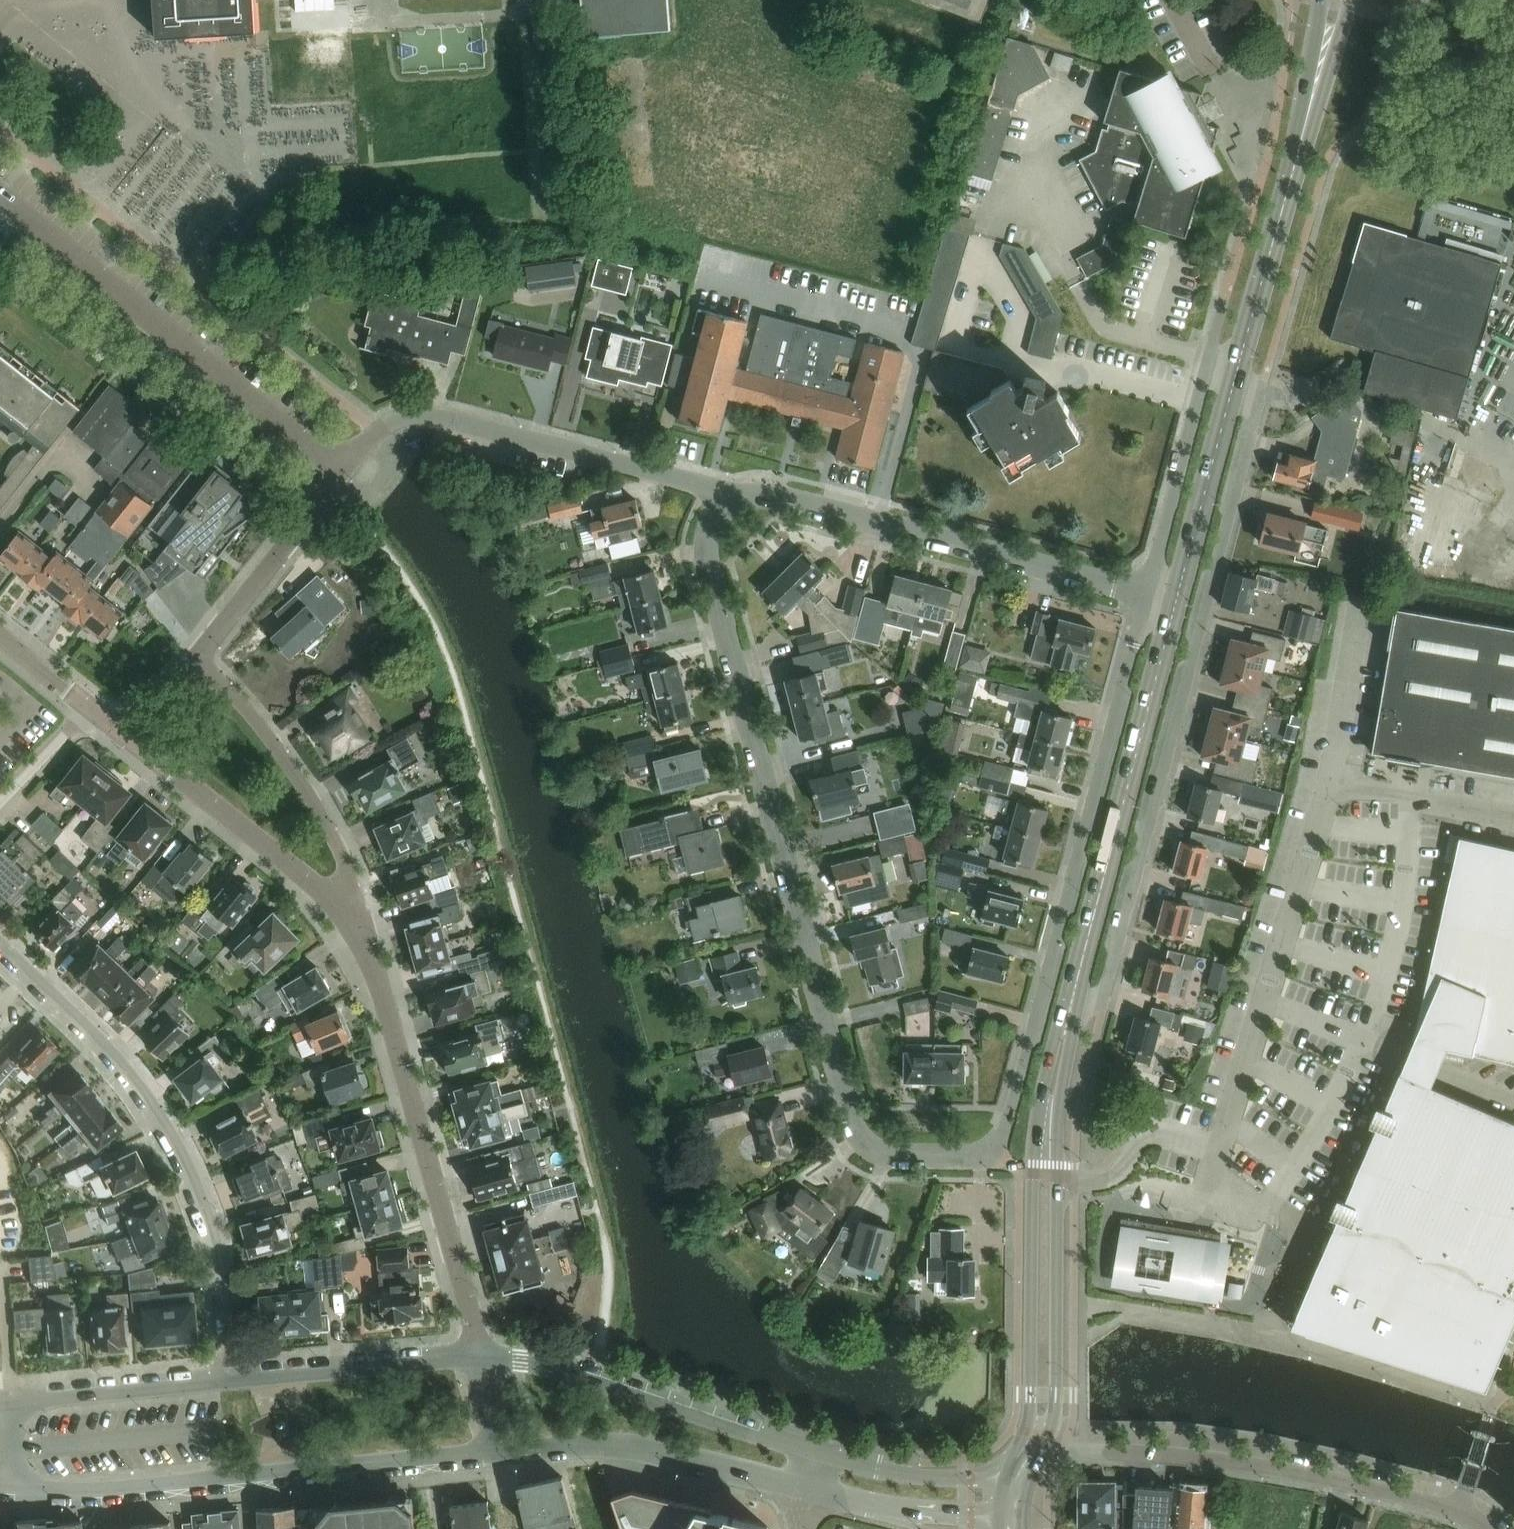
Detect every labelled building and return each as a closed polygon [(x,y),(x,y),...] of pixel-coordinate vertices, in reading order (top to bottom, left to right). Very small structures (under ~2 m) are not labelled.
[(157,38),(257,32),(255,0),(155,0),(157,38)] [(296,11),(336,9),(335,0),(295,0),(296,11)] [(585,38),(672,31),(669,0),(581,0),(585,38)] [(982,22),(990,0),(925,0),(982,22)] [(1008,29),(1028,35),(1032,23),(1012,17),(1008,29)] [(1033,45),(1007,37),(968,172),(994,179),(1019,94),(1050,77),(1033,45)] [(1055,52),(1050,67),(1069,73),(1074,58),(1055,52)] [(1187,237),(1187,235),(1204,178),(1224,168),(1214,149),(1220,128),(1209,125),(1199,106),(1203,94),(1181,88),(1171,68),(1150,79),(1120,70),(1105,122),(1110,123),(1108,130),(1103,129),(1096,152),(1080,160),(1106,210),(1123,201),(1132,204),(1132,201),(1139,203),(1134,221),(1187,237)] [(1122,259),(1133,223),(1112,217),(1104,245),(1078,258),(1088,278),(1122,259)] [(1458,418),(1503,263),(1388,229),(1365,222),(1330,338),(1354,345),(1377,352),(1365,391),(1458,418)] [(943,240),(967,247),(970,235),(946,228),(943,240)] [(963,258),(967,247),(943,240),(940,252),(963,258)] [(1026,248),(1005,243),(1001,256),(1007,266),(1029,253),(1026,248)] [(1030,254),(1035,264),(1041,274),(1046,282),(1052,279),(1036,251),(1030,254)] [(960,270),(963,258),(940,252),(936,263),(960,270)] [(1035,264),(1030,254),(1029,253),(1007,266),(1013,276),(1035,264)] [(628,295),(634,268),(598,259),(592,287),(628,295)] [(573,260),(527,267),(529,284),(530,291),(544,289),(576,284),(573,260)] [(957,282),(960,270),(936,263),(933,275),(957,282)] [(1035,264),(1013,276),(1019,286),(1041,274),(1035,264)] [(473,330),(489,270),(421,278),(467,290),(457,326),(473,330)] [(1047,284),(1046,282),(1041,274),(1019,286),(1025,297),(1047,284)] [(953,293),(957,282),(933,275),(929,287),(953,293)] [(1047,284),(1025,297),(1031,307),(1053,294),(1047,284)] [(950,305),(953,293),(929,287),(926,298),(950,305)] [(368,325),(376,327),(372,344),(368,343),(366,350),(387,355),(389,348),(448,363),(458,327),(418,317),(423,298),(406,293),(404,300),(376,293),(368,325)] [(1053,294),(1031,307),(1037,317),(1064,313),(1053,294)] [(947,316),(950,305),(926,298),(922,310),(947,316)] [(738,400),(746,372),(735,369),(748,322),(699,309),(693,332),(703,335),(697,359),(677,354),(669,386),(683,390),(675,417),(720,429),(728,398),(738,400)] [(943,328),(947,316),(922,310),(919,321),(943,328)] [(1064,313),(1037,317),(1034,329),(1058,335),(1064,313)] [(760,318),(746,372),(763,377),(766,377),(782,381),(786,366),(796,327),(760,318)] [(540,336),(504,327),(505,324),(491,321),(487,338),(499,340),(495,356),(548,369),(550,360),(566,364),(570,340),(540,333),(540,336)] [(940,340),(943,328),(919,321),(915,333),(940,340)] [(763,377),(746,372),(738,400),(816,420),(823,392),(847,398),(851,382),(830,376),(836,353),(848,356),(851,342),(796,327),(786,366),(782,381),(766,377),(763,377)] [(661,383),(670,347),(601,329),(592,364),(599,365),(595,378),(608,381),(610,375),(647,385),(648,380),(661,383)] [(1058,335),(1034,329),(1031,341),(1055,347),(1058,335)] [(937,351),(940,340),(915,333),(912,345),(935,351),(937,351)] [(1055,347),(1031,341),(1028,353),(1052,359),(1055,347)] [(823,392),(816,420),(846,428),(838,459),(874,468),(904,353),(868,343),(853,400),(847,398),(823,392)] [(46,453),(81,409),(0,344),(0,416),(24,436),(35,444),(28,452),(25,449),(20,452),(15,456),(12,459),(9,464),(7,469),(5,474),(9,477),(2,485),(0,483),(0,510),(46,453)] [(1023,401),(1011,380),(1005,369),(937,351),(935,351),(924,389),(970,402),(1006,462),(1017,456),(1022,466),(1079,433),(1067,413),(1070,411),(1058,392),(1038,404),(1036,401),(1039,391),(1044,392),(1046,383),(1026,377),(1023,387),(1029,388),(1026,400),(1023,401)] [(160,500),(186,466),(132,424),(143,411),(110,385),(73,432),(105,457),(95,470),(117,487),(85,528),(103,542),(100,545),(114,556),(153,506),(152,506),(158,498),(160,500)] [(1275,476),(1273,480),(1322,493),(1327,476),(1344,481),(1362,412),(1347,392),(1322,410),(1329,419),(1319,464),(1289,456),(1287,463),(1279,461),(1277,465),(1276,467),(1273,475),(1275,476)] [(1397,473),(1406,475),(1415,434),(1390,429),(1387,444),(1403,447),(1400,462),(1389,459),(1397,473)] [(154,563),(169,583),(189,568),(197,574),(214,553),(210,549),(223,532),(227,535),(254,515),(242,497),(245,493),(232,482),(235,478),(205,455),(150,526),(171,542),(155,563),(154,563)] [(91,510),(78,500),(63,519),(76,529),(91,510)] [(550,509),(553,521),(584,513),(581,500),(550,509)] [(643,525),(637,500),(592,512),(601,548),(633,540),(630,528),(643,525)] [(1316,500),(1311,518),(1345,527),(1350,508),(1316,500)] [(549,516),(546,505),(530,509),(533,520),(549,516)] [(1262,527),(1259,539),(1261,539),(1260,543),(1296,553),(1300,539),(1323,545),(1327,530),(1303,523),(1268,513),(1265,528),(1262,527)] [(49,534),(60,521),(52,514),(41,528),(49,534)] [(92,555),(100,545),(103,542),(85,528),(78,537),(91,547),(83,557),(88,561),(92,556),(92,555)] [(20,574),(39,548),(20,533),(0,559),(20,574)] [(74,550),(83,557),(91,547),(78,537),(71,547),(74,550)] [(114,556),(100,545),(92,555),(92,556),(98,560),(99,561),(105,566),(106,566),(114,556)] [(45,584),(65,558),(59,554),(54,560),(39,548),(20,574),(40,590),(45,584)] [(853,639),(854,639),(866,590),(850,586),(844,610),(836,609),(825,597),(824,598),(812,585),(824,573),(805,553),(785,573),(853,639)] [(65,604),(87,575),(86,575),(65,558),(45,584),(40,590),(43,587),(65,604)] [(98,560),(86,575),(87,575),(94,580),(105,566),(99,561),(98,560)] [(160,589),(169,583),(154,563),(145,569),(160,589)] [(582,584),(582,585),(611,577),(607,563),(578,570),(579,572),(570,574),(573,586),(582,584)] [(131,565),(121,578),(131,585),(133,583),(145,599),(154,591),(140,573),(131,565)] [(622,608),(633,605),(661,598),(654,571),(612,582),(615,595),(619,594),(622,608)] [(1271,592),(1275,580),(1258,575),(1257,579),(1231,572),(1222,604),(1250,612),(1257,588),(1271,592)] [(828,645),(853,639),(785,573),(764,593),(783,614),(796,601),(809,614),(812,632),(797,636),(799,645),(801,654),(828,647),(828,645)] [(103,597),(89,586),(95,581),(94,580),(87,575),(65,604),(62,607),(83,623),(103,597)] [(287,625),(274,637),(294,660),(295,659),(297,662),(307,654),(304,651),(349,609),(318,575),(307,585),(286,604),(297,616),(287,625)] [(913,630),(925,584),(897,577),(890,604),(866,597),(855,638),(879,645),(885,623),(913,630)] [(956,623),(964,594),(925,584),(913,630),(912,634),(921,637),(924,629),(939,633),(943,619),(956,623)] [(103,597),(83,623),(103,639),(123,613),(103,597)] [(377,598),(364,600),(366,613),(379,611),(377,598)] [(640,632),(642,632),(643,638),(655,635),(653,629),(668,625),(661,598),(633,605),(640,632)] [(1397,609),(1372,753),(1421,761),(1513,777),(1513,629),(1397,609)] [(1290,611),(1284,634),(1311,641),(1317,618),(1313,617),(1300,613),(1290,611)] [(1090,654),(1096,630),(1049,618),(1050,615),(1038,612),(1033,633),(1043,636),(1040,649),(1054,653),(1052,663),(1051,663),(1051,664),(1072,670),(1073,669),(1072,668),(1077,650),(1090,654)] [(956,671),(965,634),(953,631),(943,667),(956,671)] [(1281,661),(1286,640),(1253,631),(1250,643),(1233,639),(1227,662),(1263,671),(1267,658),(1281,661)] [(629,642),(600,649),(604,664),(632,657),(629,642)] [(986,674),(992,652),(967,644),(960,667),(986,674)] [(843,645),(818,651),(821,663),(846,657),(843,645)] [(632,657),(604,664),(606,675),(635,668),(632,657)] [(1260,684),(1263,671),(1227,662),(1221,684),(1238,689),(1235,700),(1268,709),(1274,688),(1260,684)] [(645,701),(685,691),(678,664),(626,678),(630,690),(642,687),(645,701)] [(794,708),(823,701),(820,692),(829,690),(824,673),(816,675),(815,673),(787,680),(794,708)] [(977,678),(960,673),(950,710),(967,715),(977,678)] [(908,676),(900,684),(910,694),(918,685),(908,676)] [(1072,719),(1055,714),(1056,712),(1048,710),(1047,709),(1046,712),(1042,711),(1042,712),(1030,709),(1031,706),(1025,704),(1028,692),(992,683),(989,695),(997,697),(996,698),(1017,703),(1014,717),(1024,719),(1020,733),(1065,745),(1072,719)] [(315,727),(336,763),(353,753),(352,751),(372,739),(362,724),(364,723),(357,711),(355,712),(351,705),(359,700),(350,685),(330,697),(336,707),(326,713),(330,718),(315,727)] [(685,691),(645,701),(649,713),(660,710),(664,725),(666,724),(667,730),(678,728),(676,721),(692,717),(685,691)] [(914,709),(922,707),(907,692),(902,697),(914,709)] [(1263,730),(1268,709),(1235,700),(1232,712),(1215,707),(1209,730),(1245,739),(1249,726),(1263,730)] [(845,736),(839,711),(826,714),(823,701),(794,708),(802,740),(814,737),(816,743),(845,736)] [(922,707),(904,712),(910,735),(941,727),(922,707)] [(441,715),(431,720),(438,734),(447,729),(450,727),(443,714),(441,715)] [(1295,741),(1298,726),(1287,723),(1283,738),(1295,741)] [(1241,756),(1245,739),(1209,730),(1202,756),(1217,760),(1214,772),(1253,782),(1259,761),(1241,756)] [(950,731),(945,751),(959,755),(964,735),(950,731)] [(1057,773),(1065,745),(1020,733),(1016,747),(1022,749),(1018,762),(1031,765),(1029,772),(1041,775),(1042,769),(1057,773)] [(628,757),(656,750),(653,736),(624,744),(628,757)] [(394,760),(350,785),(357,797),(361,795),(369,810),(405,790),(397,774),(420,761),(408,738),(388,749),(394,760)] [(656,750),(628,757),(631,769),(657,762),(664,790),(706,779),(699,751),(663,761),(660,749),(656,750)] [(820,807),(846,800),(847,804),(850,803),(859,801),(857,792),(868,790),(859,752),(834,758),(838,774),(812,780),(819,807),(820,807)] [(85,804),(108,774),(85,756),(62,785),(60,783),(51,794),(62,803),(70,792),(85,804)] [(1013,768),(985,761),(982,774),(1010,781),(1013,768)] [(1010,781),(982,774),(981,778),(951,770),(948,778),(1006,794),(1010,781)] [(99,852),(118,828),(108,821),(131,793),(108,774),(85,804),(100,816),(82,839),(99,852)] [(1240,796),(1243,784),(1213,776),(1210,788),(1196,784),(1187,815),(1214,822),(1222,791),(1240,796)] [(1243,782),(1243,784),(1240,796),(1238,802),(1276,812),(1281,792),(1243,782)] [(460,783),(448,788),(453,800),(465,795),(460,783)] [(434,839),(427,823),(429,822),(428,818),(442,812),(433,792),(413,800),(418,812),(378,829),(390,857),(434,839)] [(846,800),(820,807),(824,819),(852,812),(850,803),(847,804),(846,800)] [(1012,829),(1040,837),(1047,810),(1006,800),(1003,812),(1016,815),(1012,829)] [(910,803),(873,812),(880,840),(917,831),(910,803)] [(120,838),(121,839),(108,854),(120,864),(127,856),(139,866),(172,824),(147,804),(120,838)] [(62,828),(44,810),(31,823),(50,841),(62,828)] [(691,818),(690,814),(622,831),(629,855),(682,841),(690,872),(725,863),(715,827),(700,831),(697,816),(691,818)] [(1033,864),(1040,837),(1012,829),(997,825),(994,836),(1010,840),(1005,856),(1007,856),(1005,864),(1016,867),(1018,860),(1033,864)] [(879,842),(883,858),(920,848),(916,832),(879,842)] [(1270,851),(1225,839),(1198,832),(1195,845),(1181,841),(1173,872),(1199,879),(1207,849),(1221,852),(1266,865),(1270,851)] [(6,907),(12,901),(14,903),(37,879),(30,872),(28,870),(44,853),(24,833),(23,834),(15,842),(9,836),(0,845),(0,902),(6,907)] [(1460,837),(1414,1041),(1451,1049),(1513,1063),(1513,849),(1460,837)] [(180,899),(187,892),(214,860),(193,843),(186,853),(183,851),(165,874),(156,866),(143,881),(166,900),(173,901),(180,899)] [(58,849),(49,859),(69,878),(78,868),(58,849)] [(991,859),(962,851),(958,866),(987,873),(991,859)] [(879,855),(869,858),(868,857),(834,866),(840,892),(844,891),(875,883),(872,873),(883,870),(879,855)] [(434,863),(416,868),(416,866),(395,873),(400,889),(396,895),(398,901),(401,904),(402,904),(403,906),(416,902),(418,909),(437,903),(437,905),(459,898),(455,887),(452,888),(431,894),(427,881),(448,875),(449,874),(444,857),(433,860),(434,863)] [(958,891),(964,868),(940,861),(933,885),(958,891)] [(875,883),(844,891),(848,906),(889,895),(883,870),(872,873),(875,883)] [(448,875),(427,881),(431,894),(452,888),(448,875)] [(74,878),(66,887),(76,896),(84,887),(74,878)] [(229,920),(234,924),(257,896),(256,895),(257,890),(253,885),(246,882),(239,886),(231,880),(207,910),(197,902),(182,921),(203,938),(205,935),(210,940),(215,933),(217,935),(229,920)] [(1025,900),(994,892),(994,890),(971,883),(967,896),(987,901),(983,916),(985,916),(983,922),(993,924),(995,919),(1018,925),(1025,900)] [(83,915),(85,913),(62,890),(51,901),(57,906),(45,919),(46,920),(34,933),(53,951),(76,927),(80,931),(89,921),(83,915)] [(711,891),(686,897),(697,937),(746,924),(739,897),(715,903),(711,891)] [(1202,926),(1206,910),(1243,919),(1245,909),(1209,900),(1183,893),(1180,904),(1166,900),(1158,932),(1184,939),(1188,922),(1202,926)] [(1243,896),(1242,901),(1244,905),(1249,906),(1253,903),(1254,898),(1252,894),(1247,893),(1243,896)] [(682,898),(670,900),(672,910),(684,908),(682,898)] [(901,923),(933,916),(929,902),(898,910),(901,923)] [(414,949),(444,941),(440,925),(461,919),(457,904),(444,908),(445,914),(407,924),(414,949)] [(122,913),(114,905),(97,923),(106,931),(122,913)] [(244,944),(236,936),(217,957),(232,972),(242,960),(247,966),(251,963),(261,973),(297,938),(275,915),(244,944)] [(858,959),(864,957),(871,984),(903,976),(896,950),(892,951),(886,927),(852,936),(858,959)] [(960,961),(970,963),(967,975),(979,978),(981,976),(1004,981),(1010,958),(970,947),(973,935),(946,928),(942,942),(964,947),(960,961)] [(115,959),(128,945),(121,938),(107,951),(96,941),(70,967),(88,985),(114,958),(115,959)] [(706,940),(694,943),(696,953),(708,950),(706,940)] [(461,975),(482,970),(479,958),(472,960),(471,953),(449,959),(444,941),(414,949),(421,975),(446,969),(447,972),(459,968),(461,975)] [(732,1002),(735,1006),(746,1003),(747,998),(763,994),(757,968),(742,971),(737,952),(712,959),(717,980),(724,978),(731,1002),(732,1002)] [(1174,966),(1182,969),(1194,972),(1197,959),(1169,952),(1166,963),(1151,958),(1142,990),(1166,996),(1174,966)] [(110,1007),(150,966),(142,958),(128,972),(115,959),(114,958),(88,985),(110,1007)] [(683,984),(702,979),(697,960),(678,965),(683,984)] [(1214,962),(1207,986),(1227,992),(1234,967),(1214,962)] [(155,998),(144,987),(157,973),(150,966),(110,1007),(129,1025),(155,998)] [(267,1011),(285,1000),(293,1014),(331,991),(317,967),(286,986),(279,975),(255,992),(267,1011)] [(472,1017),(472,1015),(467,997),(491,990),(486,971),(482,972),(482,970),(461,975),(462,976),(472,974),(474,983),(429,993),(429,996),(427,996),(425,999),(425,1002),(425,1004),(430,1007),(434,1006),(438,1022),(462,1015),(465,1018),(472,1017)] [(979,1000),(941,990),(936,1009),(951,1013),(953,1008),(975,1014),(979,1000)] [(187,1033),(179,1025),(187,1016),(179,1008),(184,1002),(176,994),(154,1015),(162,1023),(145,1039),(164,1057),(187,1033)] [(908,1017),(933,1011),(931,999),(905,1004),(908,1017)] [(1160,1025),(1179,1030),(1182,1017),(1153,1010),(1150,1022),(1136,1018),(1128,1049),(1139,1052),(1136,1061),(1150,1065),(1152,1055),(1160,1025)] [(309,1017),(292,1024),(299,1041),(311,1036),(318,1051),(353,1037),(342,1011),(311,1024),(309,1017)] [(242,1012),(236,1015),(239,1022),(246,1018),(242,1012)] [(466,1035),(467,1038),(444,1044),(446,1054),(441,1060),(442,1066),(444,1068),(451,1070),(452,1072),(486,1062),(487,1066),(505,1061),(498,1036),(503,1034),(498,1019),(476,1025),(478,1032),(466,1035)] [(1206,1027),(1189,1022),(1184,1041),(1201,1045),(1206,1027)] [(12,1055),(11,1054),(0,1066),(0,1072),(2,1069),(12,1079),(23,1066),(34,1076),(56,1050),(36,1032),(22,1047),(20,1046),(12,1055)] [(216,1035),(192,1053),(199,1062),(176,1079),(193,1101),(223,1079),(214,1067),(231,1054),(216,1035)] [(1442,1069),(1451,1049),(1414,1041),(1407,1057),(1400,1073),(1433,1087),(1442,1069)] [(714,1063),(718,1078),(734,1074),(737,1084),(772,1075),(765,1047),(730,1055),(727,1043),(696,1051),(700,1066),(714,1063)] [(935,1080),(935,1044),(906,1044),(906,1080),(935,1080)] [(964,1081),(964,1045),(935,1044),(935,1080),(964,1081)] [(322,1083),(327,1081),(334,1101),(364,1090),(354,1064),(331,1072),(328,1064),(289,1078),(293,1089),(308,1083),(309,1085),(321,1081),(322,1083)] [(63,1113),(91,1090),(76,1070),(47,1093),(56,1105),(38,1119),(45,1127),(63,1113)] [(1362,1163),(1513,1229),(1513,1122),(1433,1087),(1400,1073),(1362,1163)] [(1164,1078),(1162,1089),(1174,1091),(1176,1081),(1164,1078)] [(457,1120),(525,1102),(522,1089),(502,1095),(498,1081),(450,1094),(457,1120)] [(539,1085),(522,1089),(525,1102),(542,1097),(539,1085)] [(257,1140),(250,1126),(272,1116),(259,1089),(237,1099),(243,1112),(211,1128),(225,1156),(257,1140)] [(60,1146),(107,1109),(91,1090),(63,1113),(72,1124),(54,1138),(60,1146)] [(756,1105),(754,1096),(706,1108),(710,1128),(724,1124),(748,1118),(756,1115),(766,1158),(791,1152),(779,1099),(756,1105)] [(457,1120),(464,1146),(513,1133),(510,1120),(529,1115),(525,1102),(457,1120)] [(12,1125),(22,1117),(15,1109),(5,1117),(12,1125)] [(67,1155),(85,1140),(94,1152),(122,1129),(107,1109),(60,1146),(67,1155)] [(317,1137),(321,1151),(338,1147),(341,1159),(380,1148),(372,1119),(334,1130),(330,1115),(304,1122),(308,1140),(317,1137)] [(538,1126),(524,1130),(526,1141),(541,1138),(538,1126)] [(487,1164),(470,1169),(479,1198),(519,1187),(518,1183),(542,1176),(532,1141),(485,1154),(487,1164)] [(99,1158),(63,1174),(68,1183),(76,1186),(83,1184),(89,1181),(97,1197),(106,1196),(112,1192),(145,1176),(134,1152),(104,1167),(99,1158)] [(283,1158),(270,1163),(268,1158),(252,1164),(255,1170),(238,1176),(247,1199),(264,1192),(266,1198),(285,1190),(284,1188),(293,1185),(283,1158)] [(368,1163),(314,1177),(317,1189),(342,1182),(345,1194),(356,1191),(361,1207),(399,1197),(396,1182),(390,1179),(387,1172),(371,1176),(368,1163)] [(1322,1256),(1508,1337),(1513,1323),(1513,1229),(1362,1163),(1322,1256)] [(38,1166),(28,1174),(37,1185),(47,1178),(38,1166)] [(553,1188),(530,1194),(534,1206),(577,1195),(578,1195),(577,1189),(575,1182),(553,1188)] [(779,1196),(750,1211),(763,1237),(784,1226),(794,1234),(793,1243),(813,1259),(827,1240),(817,1232),(832,1212),(803,1190),(786,1210),(779,1196)] [(289,1201),(292,1211),(243,1225),(251,1255),(293,1243),(288,1228),(305,1223),(303,1214),(321,1209),(317,1193),(289,1201)] [(131,1235),(167,1222),(161,1206),(158,1207),(155,1199),(147,1202),(146,1199),(132,1205),(129,1196),(100,1206),(112,1240),(130,1233),(131,1235)] [(362,1224),(355,1226),(358,1237),(358,1239),(364,1238),(405,1226),(401,1212),(403,1211),(399,1197),(361,1207),(357,1208),(362,1224)] [(85,1213),(65,1220),(69,1230),(89,1223),(85,1213)] [(495,1259),(553,1243),(551,1235),(532,1240),(526,1217),(487,1227),(495,1259)] [(1114,1237),(1110,1263),(1121,1265),(1118,1279),(1158,1285),(1158,1287),(1167,1288),(1167,1287),(1212,1294),(1221,1234),(1122,1218),(1119,1232),(1114,1231),(1113,1237),(1114,1237)] [(59,1220),(44,1226),(51,1251),(67,1249),(59,1220)] [(836,1241),(819,1270),(835,1280),(847,1260),(882,1271),(894,1231),(861,1221),(853,1246),(836,1241)] [(167,1222),(131,1235),(137,1252),(119,1258),(124,1272),(145,1267),(143,1261),(166,1253),(165,1250),(173,1247),(170,1240),(174,1239),(167,1222)] [(962,1259),(963,1235),(963,1230),(941,1229),(941,1232),(932,1232),(931,1258),(930,1258),(929,1281),(949,1281),(949,1294),(974,1295),(974,1259),(962,1259)] [(358,1237),(332,1244),(336,1255),(366,1247),(364,1238),(358,1239),(358,1237)] [(553,1243),(495,1259),(504,1292),(543,1281),(537,1256),(555,1251),(553,1243)] [(381,1272),(382,1287),(382,1300),(373,1301),(375,1322),(393,1320),(395,1323),(403,1322),(406,1318),(424,1316),(420,1268),(410,1269),(408,1247),(379,1250),(381,1272)] [(354,1253),(343,1256),(343,1267),(352,1266),(355,1261),(354,1253)] [(51,1255),(28,1258),(30,1282),(57,1280),(51,1255)] [(323,1288),(344,1286),(342,1256),(313,1258),(316,1286),(307,1287),(307,1289),(290,1290),(294,1333),(306,1332),(330,1329),(329,1313),(325,1313),(323,1288)] [(1508,1337),(1322,1256),(1292,1326),(1486,1388),(1508,1337)] [(64,1263),(55,1265),(58,1276),(67,1274),(64,1263)] [(191,1293),(157,1296),(154,1267),(129,1274),(132,1310),(140,1309),(143,1345),(195,1340),(191,1293)] [(294,1333),(290,1290),(279,1291),(278,1281),(257,1283),(262,1336),(294,1333)] [(905,1293),(905,1305),(921,1305),(921,1293),(905,1293)] [(45,1324),(48,1353),(53,1353),(54,1356),(63,1358),(72,1354),(71,1351),(76,1350),(72,1306),(68,1306),(67,1294),(46,1296),(47,1308),(27,1310),(29,1326),(45,1324)] [(124,1327),(125,1327),(124,1307),(127,1306),(126,1294),(107,1296),(108,1309),(91,1311),(94,1347),(125,1345),(124,1327)] [(1104,1398),(1104,1420),(1200,1420),(1200,1398),(1104,1398)] [(1335,1423),(1330,1445),(1434,1472),(1440,1451),(1335,1423)] [(1484,1488),(1513,1516),(1513,1486),(1499,1472),(1484,1488)] [(563,1476),(518,1486),(522,1503),(527,1528),(577,1528),(563,1476)] [(1081,1525),(1109,1526),(1109,1528),(1123,1528),(1124,1492),(1124,1484),(1113,1484),(1114,1483),(1082,1483),(1081,1525)] [(1123,1528),(1170,1528),(1171,1525),(1172,1512),(1171,1512),(1172,1487),(1137,1485),(1136,1493),(1124,1492),(1123,1528)] [(1177,1526),(1205,1528),(1208,1490),(1180,1488),(1178,1513),(1172,1512),(1171,1525),(1170,1528),(1177,1528),(1177,1526)] [(613,1497),(624,1528),(771,1528),(769,1527),(713,1514),(714,1510),(634,1490),(613,1497)] [(295,1508),(296,1528),(416,1528),(413,1497),(399,1498),(392,1493),(387,1499),(343,1504),(337,1498),(332,1505),(295,1508)] [(490,1510),(489,1501),(452,1506),(455,1528),(493,1528),(495,1528),(492,1528),(490,1510)] [(259,1528),(296,1528),(295,1508),(295,1506),(258,1508),(259,1528)] [(239,1510),(194,1515),(195,1522),(184,1523),(185,1528),(241,1528),(239,1510)] [(1369,1520),(1343,1511),(1337,1528),(1333,1527),(1332,1528),(1366,1528),(1369,1520)] [(60,1522),(49,1523),(48,1519),(16,1521),(17,1528),(83,1528),(83,1521),(60,1522)] [(171,1521),(131,1526),(131,1528),(129,1528),(171,1528),(171,1521)]
